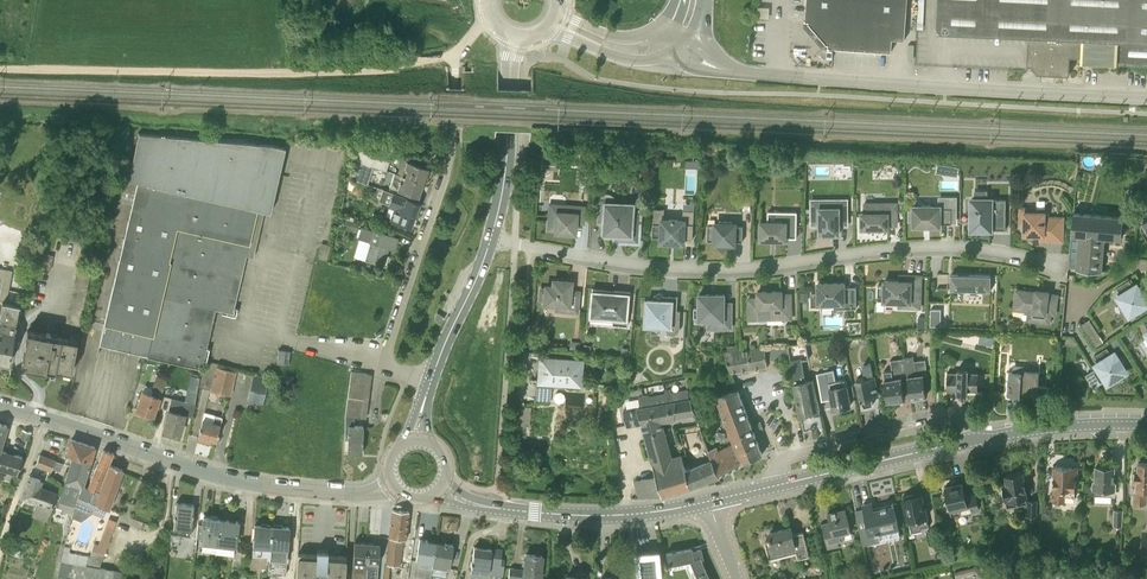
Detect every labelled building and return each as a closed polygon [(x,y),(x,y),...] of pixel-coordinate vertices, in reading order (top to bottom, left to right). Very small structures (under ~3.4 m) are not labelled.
[(806,7),(806,8),(806,18),(805,20),(809,21),(809,23),(817,32),(827,43),(829,43),(828,47),(830,47),(839,48),(841,48),(842,48),(853,49),(854,49),(866,50),(867,50),(878,50),(878,51),(879,51),(879,50),(892,51),(892,39),(905,40),(908,0),(807,0),(806,7)] [(937,31),(1028,35),(1027,64),(1033,65),(1033,67),(1035,70),(1038,72),(1040,73),(1069,74),(1070,56),(1081,56),(1081,61),(1146,64),(1146,0),(939,0),(937,31)] [(100,346),(144,357),(189,366),(188,371),(202,374),(203,368),(202,368),(204,360),(206,360),(209,347),(207,347),(216,309),(233,313),(234,310),(226,308),(242,242),(249,243),(257,209),(270,212),(285,147),(273,143),(137,132),(126,179),(136,182),(100,346)] [(354,160),(372,166),(372,165),(386,170),(395,144),(358,142),(353,159),(355,159),(354,160)] [(402,159),(397,174),(423,183),(428,168),(402,159)] [(353,180),(353,179),(366,184),(372,166),(354,160),(349,178),(353,180)] [(423,183),(397,174),(394,173),(389,187),(418,197),(423,183)] [(366,184),(353,179),(353,180),(349,192),(361,196),(366,184)] [(393,220),(410,227),(419,203),(383,189),(379,201),(397,208),(393,220)] [(972,213),(972,226),(975,226),(975,231),(982,231),(982,229),(1006,230),(1006,200),(986,199),(986,192),(976,192),(976,199),(972,199),(972,202),(969,202),(969,213),(972,213)] [(616,240),(638,241),(639,213),(632,213),(633,206),(615,205),(614,202),(613,199),(610,198),(605,197),(602,200),(600,203),(599,221),(606,222),(606,225),(603,228),(603,232),(605,235),(610,235),(613,233),(617,233),(616,240)] [(839,225),(847,225),(847,200),(811,201),(811,226),(819,226),(819,234),(822,234),(822,237),(831,237),(831,234),(839,234),(839,225)] [(549,203),(549,212),(548,221),(556,221),(555,231),(574,233),(576,218),(583,219),(584,205),(549,203)] [(864,213),(861,213),(861,229),(888,228),(888,225),(897,225),(896,203),(864,203),(864,213)] [(951,224),(951,208),(940,208),(940,206),(930,206),(930,205),(922,205),(922,206),(913,206),(913,226),(922,226),(922,228),(931,228),(931,226),(940,226),(940,224),(951,224)] [(1019,206),(1019,212),(1019,216),(1020,220),(1021,224),(1024,224),(1025,233),(1029,234),(1029,235),(1038,236),(1038,234),(1042,234),(1042,241),(1061,241),(1062,240),(1063,234),(1063,231),(1062,224),(1060,216),(1046,216),(1046,211),(1036,210),(1036,207),(1019,206)] [(654,209),(653,223),(652,237),(661,238),(660,242),(670,243),(670,241),(675,241),(675,243),(684,244),(684,239),(693,239),(694,211),(684,211),(683,220),(664,219),(665,209),(654,209)] [(761,222),(761,225),(759,225),(759,236),(760,236),(760,240),(786,240),(786,232),(797,232),(797,212),(768,212),(768,223),(761,222)] [(1077,269),(1101,271),(1104,237),(1121,238),(1123,217),(1073,212),(1068,267),(1077,268),(1077,269)] [(343,228),(354,231),(356,222),(345,219),(343,228)] [(716,223),(716,225),(708,225),(707,241),(715,241),(715,242),(718,243),(718,245),(731,246),(731,241),(743,242),(743,226),(735,226),(735,224),(732,224),(732,221),(719,221),(719,223),(716,223)] [(364,259),(383,264),(387,253),(384,252),(386,246),(394,248),(398,237),(372,230),(361,227),(358,238),(369,241),(369,242),(364,259)] [(327,260),(330,245),(321,243),(318,257),(327,260)] [(53,255),(39,252),(36,267),(50,270),(53,255)] [(3,302),(6,302),(8,295),(12,270),(0,267),(0,276),(3,277),(0,294),(0,301),(3,302)] [(991,275),(951,274),(950,289),(990,291),(991,275)] [(884,284),(878,284),(877,297),(884,297),(884,301),(899,301),(899,307),(919,307),(921,275),(900,275),(900,281),(885,280),(884,284)] [(554,312),(576,313),(577,295),(569,294),(570,282),(566,282),(567,280),(557,279),(557,281),(553,280),(553,287),(546,286),(545,290),(541,289),(540,299),(545,299),(544,303),(555,304),(554,312)] [(1116,287),(1121,294),(1118,296),(1120,300),(1119,300),(1126,312),(1127,311),(1129,315),(1133,313),(1136,317),(1146,311),(1146,310),(1145,306),(1146,304),(1146,301),(1146,299),(1146,290),(1144,285),(1139,288),(1137,284),(1134,286),(1129,279),(1116,287)] [(818,293),(811,293),(811,306),(834,306),(834,309),(856,308),(856,287),(844,287),(844,283),(833,283),(833,284),(828,284),(828,283),(818,283),(818,293)] [(627,326),(629,303),(630,292),(607,290),(607,289),(592,288),(590,318),(612,320),(611,325),(627,326)] [(1036,292),(1016,289),(1013,307),(1014,308),(1034,311),(1033,320),(1048,322),(1049,314),(1055,314),(1058,295),(1048,293),(1048,291),(1036,289),(1036,292)] [(782,294),(782,291),(777,291),(772,291),(772,293),(767,293),(767,291),(763,292),(763,291),(757,292),(757,298),(750,298),(750,321),(791,320),(791,294),(782,294)] [(808,292),(801,292),(801,301),(809,301),(808,292)] [(731,329),(732,304),(732,303),(724,303),(725,294),(699,294),(699,307),(694,307),(694,317),(698,318),(698,321),(707,321),(707,329),(731,329)] [(647,313),(646,325),(680,327),(681,311),(677,310),(678,297),(654,295),(653,300),(648,300),(647,304),(644,304),(643,313),(647,313)] [(8,361),(8,363),(9,363),(15,331),(20,305),(6,302),(3,302),(0,317),(0,359),(8,361)] [(931,309),(930,326),(941,326),(941,310),(931,309)] [(444,320),(440,313),(437,312),(435,316),(434,319),(436,322),(439,326),(440,326),(444,320)] [(1082,324),(1096,346),(1104,341),(1090,319),(1082,324)] [(27,357),(25,366),(46,370),(47,367),(71,372),(78,342),(28,332),(22,356),(27,357)] [(766,346),(737,350),(728,351),(722,352),(731,372),(732,372),(768,366),(767,360),(790,358),(788,345),(766,347),(766,346)] [(1105,379),(1108,383),(1111,381),(1112,381),(1123,374),(1126,371),(1115,352),(1111,354),(1107,347),(1094,355),(1099,362),(1096,364),(1098,368),(1093,371),(1100,382),(1105,379)] [(279,350),(277,363),(289,364),(290,351),(279,350)] [(538,354),(536,383),(581,385),(584,357),(538,354)] [(924,396),(926,395),(923,372),(916,373),(915,354),(905,355),(906,358),(908,374),(910,398),(918,397),(919,398),(923,398),(924,396)] [(800,415),(820,411),(814,379),(806,380),(801,358),(790,360),(800,415)] [(885,378),(883,378),(887,401),(889,400),(890,402),(894,401),(895,400),(904,398),(901,375),(908,374),(906,358),(891,360),(892,371),(884,372),(885,378)] [(217,367),(218,363),(206,360),(204,360),(202,368),(203,368),(202,374),(199,386),(230,393),(235,371),(217,367)] [(867,378),(857,380),(862,403),(864,407),(872,405),(873,401),(872,397),(878,396),(871,364),(863,366),(865,376),(866,375),(867,378)] [(1034,394),(1034,396),(1035,388),(1038,388),(1039,366),(1013,364),(1013,372),(1008,372),(1008,380),(1007,380),(1006,395),(1018,396),(1018,395),(1021,395),(1021,393),(1034,394)] [(978,390),(978,372),(968,372),(968,369),(958,369),(957,372),(947,372),(947,390),(957,390),(957,393),(968,393),(968,390),(978,390)] [(348,439),(347,452),(362,453),(363,426),(349,425),(349,415),(361,416),(367,373),(351,371),(345,417),(345,439),(348,439)] [(136,409),(153,415),(167,376),(157,373),(152,389),(154,390),(152,396),(142,393),(136,409)] [(248,398),(262,402),(263,402),(268,379),(253,375),(248,398)] [(845,379),(829,382),(833,409),(842,407),(843,409),(848,409),(848,406),(850,406),(847,386),(845,379)] [(642,423),(656,471),(657,476),(635,481),(640,499),(662,495),(689,488),(685,471),(686,471),(686,469),(681,454),(673,456),(663,422),(675,420),(675,418),(696,414),(693,406),(699,404),(697,397),(691,399),(689,389),(636,398),(638,407),(624,410),(626,426),(642,423)] [(171,398),(163,429),(180,433),(184,415),(192,417),(198,393),(188,390),(185,401),(171,398)] [(732,443),(741,464),(743,463),(743,462),(762,454),(738,390),(716,394),(734,443),(732,443)] [(884,414),(881,402),(881,400),(873,402),(876,415),(884,414)] [(204,412),(198,437),(209,440),(209,438),(216,440),(218,435),(219,432),(218,432),(222,416),(204,412)] [(31,431),(23,429),(22,429),(22,430),(23,430),(21,436),(29,439),(31,432),(31,431)] [(90,461),(94,447),(95,446),(71,439),(67,453),(73,456),(90,461)] [(719,475),(741,464),(732,443),(718,450),(717,447),(708,450),(709,452),(710,452),(717,476),(719,475)] [(17,473),(22,456),(0,449),(0,468),(17,473)] [(114,453),(103,449),(88,487),(82,485),(80,484),(79,487),(65,483),(56,505),(73,513),(76,506),(74,506),(76,495),(77,494),(93,502),(96,491),(101,493),(112,465),(110,464),(114,453)] [(685,471),(689,488),(690,487),(717,476),(710,452),(709,452),(697,458),(699,464),(686,469),(686,471),(685,471)] [(40,454),(36,464),(35,465),(51,471),(55,460),(40,454)] [(64,483),(65,483),(79,487),(80,484),(82,485),(90,461),(73,456),(69,470),(68,470),(64,483)] [(1138,462),(1138,469),(1135,469),(1134,481),(1136,481),(1136,494),(1135,494),(1134,503),(1146,504),(1146,493),(1145,493),(1145,489),(1146,490),(1146,462),(1138,462)] [(1098,466),(1096,466),(1095,480),(1094,480),(1093,487),(1095,487),(1095,494),(1113,494),(1114,489),(1115,488),(1115,482),(1114,482),(1114,466),(1106,466),(1106,464),(1098,464),(1098,466)] [(108,509),(122,469),(112,465),(101,493),(96,491),(93,502),(77,494),(76,495),(74,506),(76,506),(103,517),(106,508),(108,509)] [(1078,467),(1076,467),(1053,466),(1053,475),(1054,476),(1052,502),(1064,502),(1064,496),(1075,496),(1075,479),(1078,479),(1078,467)] [(1028,500),(1023,471),(1005,474),(1007,483),(1002,484),(1005,500),(1006,500),(1007,507),(1028,504),(1028,515),(1038,516),(1038,501),(1028,500)] [(29,475),(22,496),(37,502),(33,517),(47,522),(52,508),(58,492),(42,486),(43,480),(29,475)] [(962,483),(946,487),(952,514),(962,512),(962,513),(978,509),(975,495),(965,497),(962,483)] [(922,528),(929,527),(926,516),(927,516),(922,495),(915,496),(914,494),(903,496),(908,520),(911,533),(922,531),(922,528)] [(194,504),(176,502),(173,527),(191,529),(192,516),(193,516),(193,513),(194,504)] [(856,510),(860,529),(859,530),(863,545),(878,542),(876,534),(880,533),(879,532),(898,527),(895,514),(893,503),(892,503),(893,506),(887,507),(886,506),(881,507),(882,509),(873,510),(871,503),(870,503),(865,505),(865,503),(863,504),(864,508),(856,510)] [(388,537),(386,564),(385,564),(384,578),(389,578),(390,564),(402,566),(404,546),(405,546),(408,511),(392,509),(389,537),(388,537)] [(844,539),(852,537),(845,509),(828,513),(831,528),(824,530),(828,549),(839,546),(838,541),(845,540),(844,539)] [(197,538),(199,538),(199,542),(216,544),(219,518),(203,516),(202,524),(198,524),(197,536),(197,538)] [(221,544),(235,546),(238,521),(219,518),(216,544),(215,549),(220,550),(221,544)] [(102,523),(98,534),(92,550),(104,554),(114,527),(102,523)] [(255,524),(252,554),(262,555),(270,555),(272,526),(270,526),(270,524),(262,523),(262,525),(255,524)] [(280,574),(286,574),(289,527),(282,526),(282,524),(273,524),(273,526),(272,526),(270,555),(268,573),(269,573),(268,578),(279,578),(280,574)] [(765,542),(768,553),(769,559),(797,552),(799,559),(809,556),(803,532),(792,535),(791,527),(769,533),(771,540),(765,542)] [(935,530),(926,532),(929,545),(937,544),(935,530)] [(45,545),(49,541),(45,537),(40,541),(37,549),(43,551),(45,545)] [(427,540),(419,539),(416,559),(434,562),(437,544),(427,542),(427,540)] [(367,542),(354,541),(352,573),(365,574),(367,542)] [(377,575),(380,543),(367,542),(365,574),(377,575)] [(450,565),(453,544),(445,543),(444,545),(437,544),(434,562),(450,565)] [(61,578),(122,578),(124,572),(124,571),(104,567),(99,567),(87,564),(88,555),(70,551),(71,547),(64,545),(63,550),(57,578),(61,578)] [(666,552),(668,564),(690,560),(697,578),(695,578),(696,578),(709,578),(699,557),(701,557),(699,546),(666,552)] [(502,550),(474,547),(471,568),(495,571),(494,574),(503,575),(504,560),(501,559),(502,550)] [(234,548),(232,564),(241,565),(243,549),(234,548)] [(345,555),(327,553),(328,550),(327,550),(327,551),(317,550),(317,549),(316,549),(316,553),(298,552),(296,578),(345,578),(346,555),(345,555)] [(542,555),(525,553),(523,568),(510,567),(509,577),(523,578),(524,575),(540,577),(542,555)] [(632,562),(633,569),(638,568),(639,578),(657,578),(654,554),(637,556),(638,561),(632,562)] [(955,571),(956,577),(979,571),(977,566),(955,571)] [(1146,575),(1146,572),(1135,570),(1135,577),(1146,578),(1146,575)]
